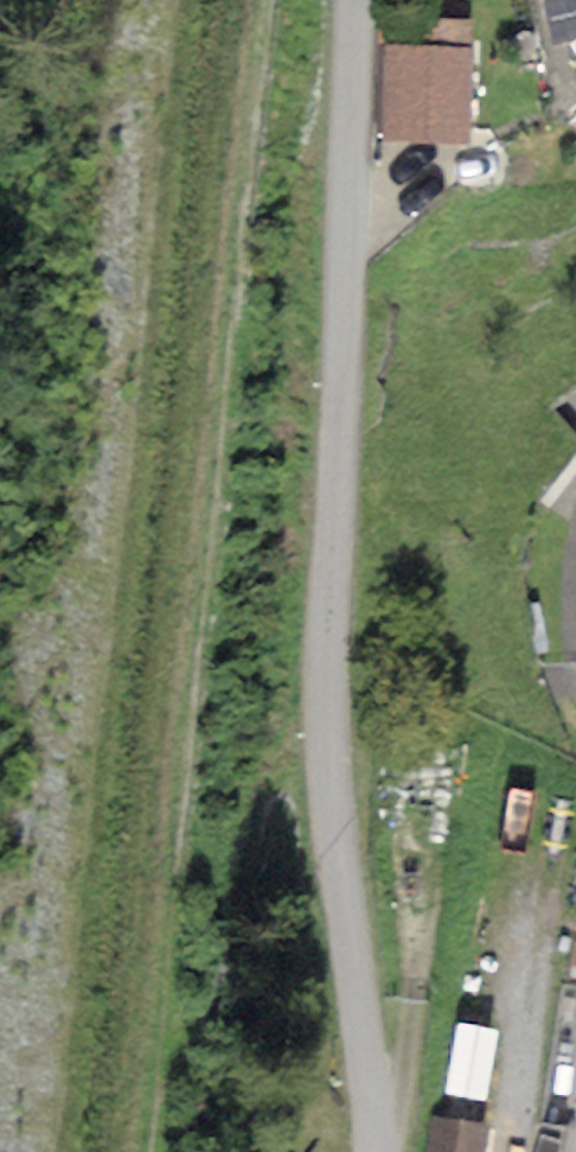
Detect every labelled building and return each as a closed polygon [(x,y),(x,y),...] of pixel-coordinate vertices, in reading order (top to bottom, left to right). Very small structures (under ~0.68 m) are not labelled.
[(550,43),(575,37),(575,0),(540,0),(550,43)] [(472,49),(387,46),(383,140),(468,144),(472,49)] [(426,1151),(483,1151),(487,1122),(432,1114),(426,1151)]
